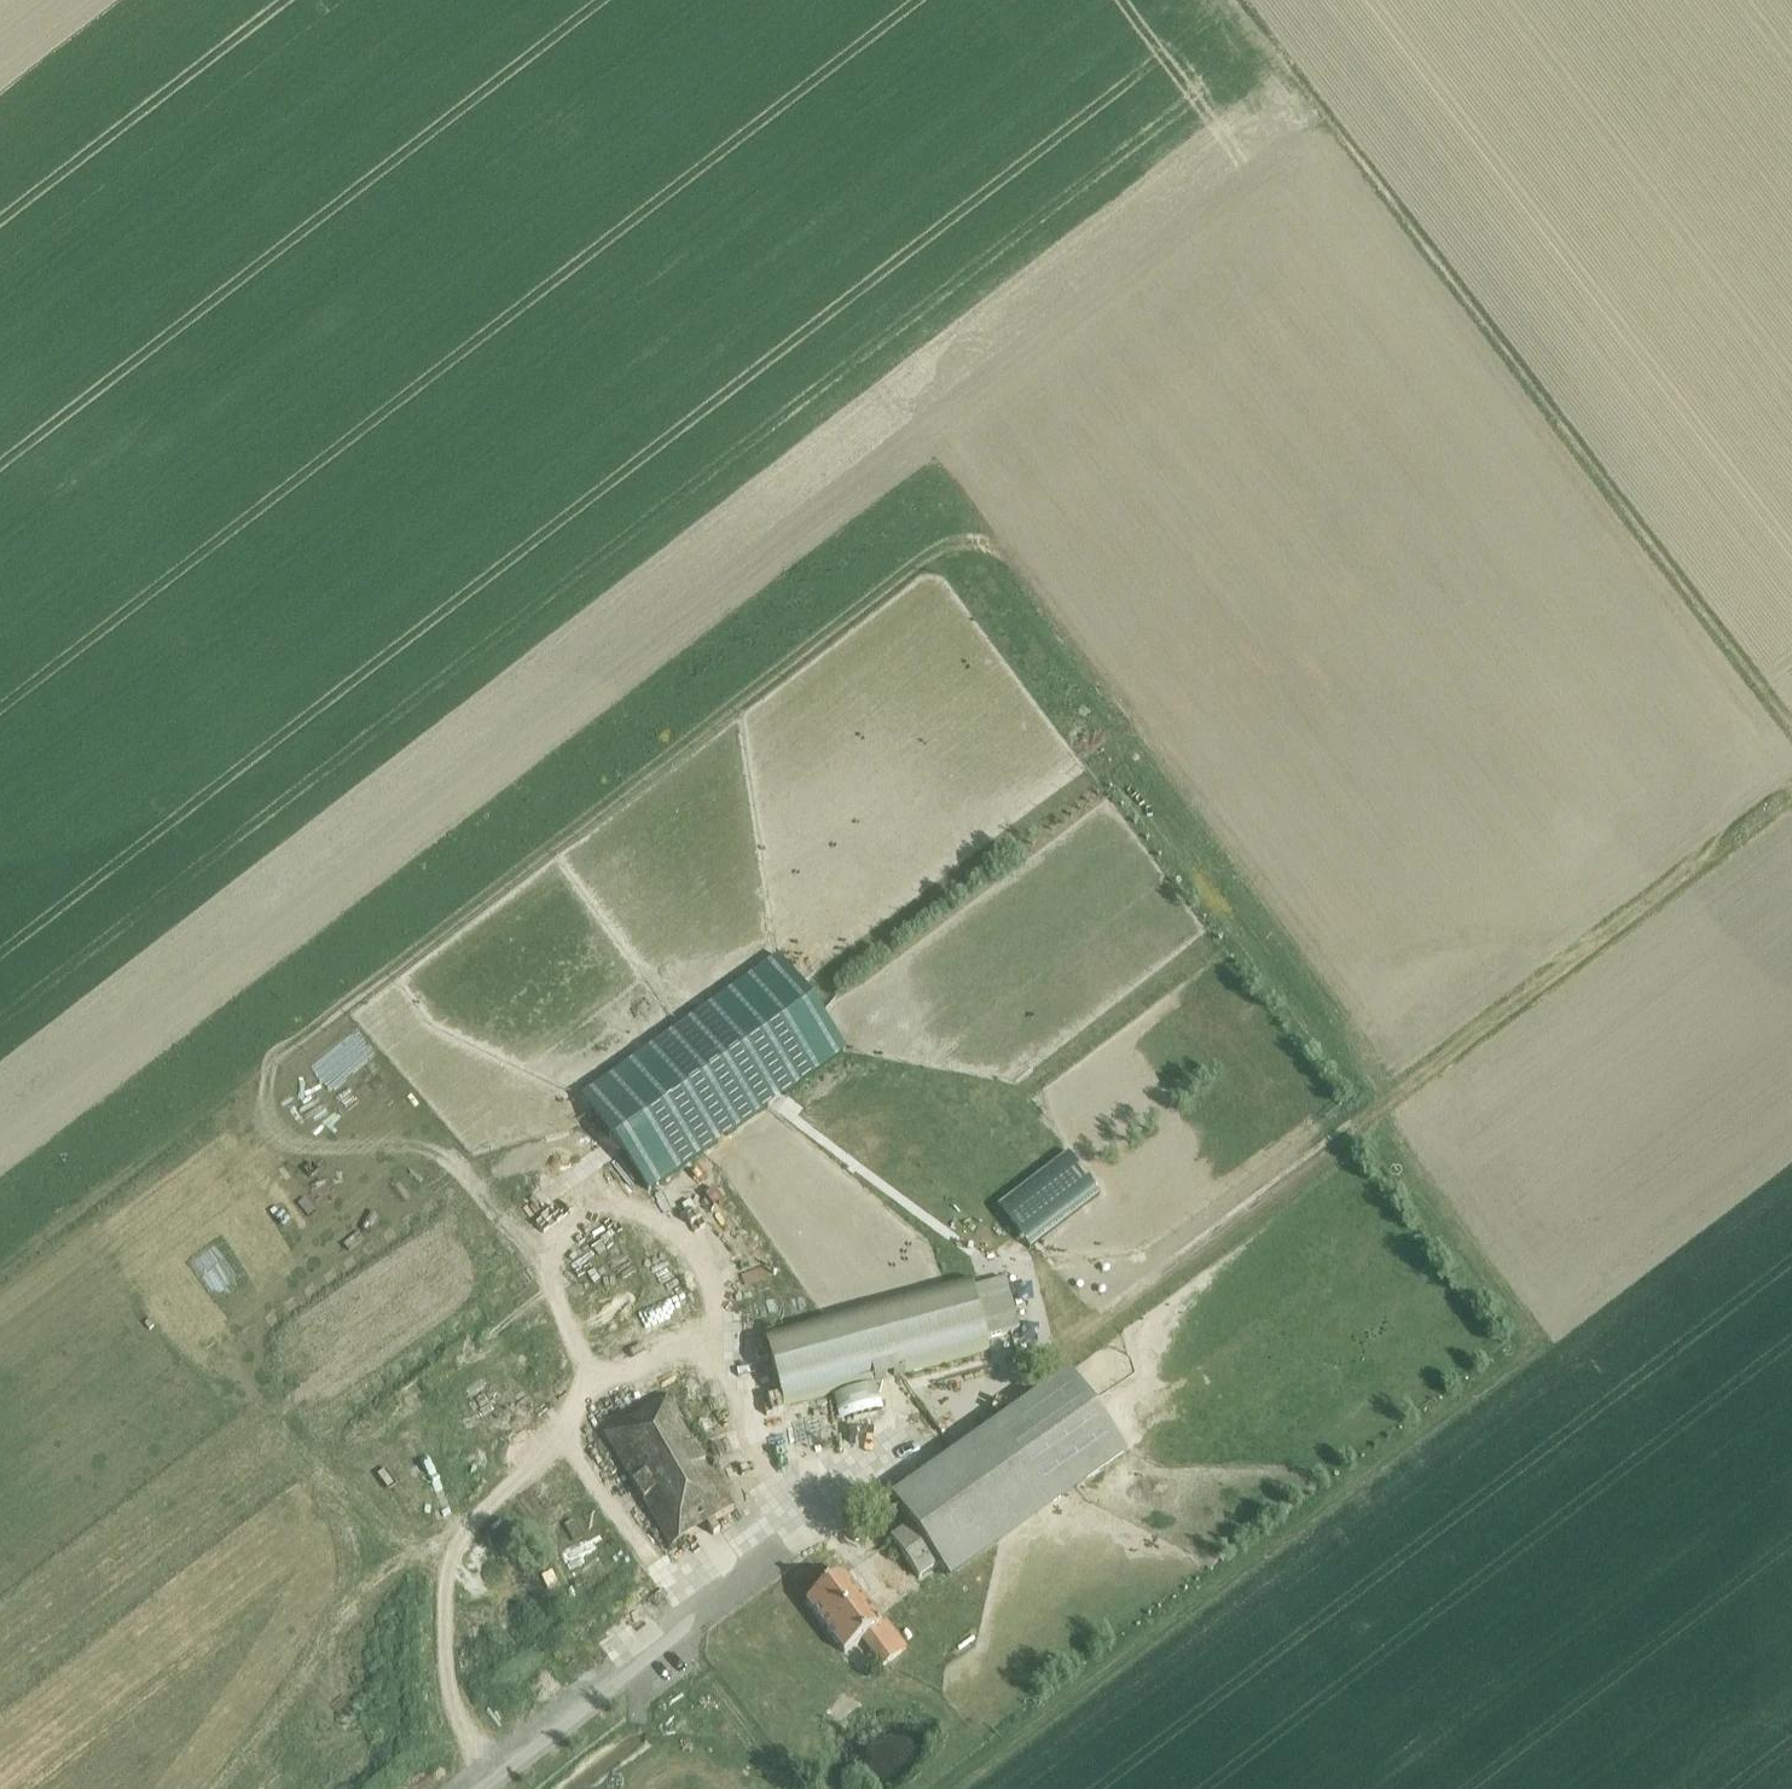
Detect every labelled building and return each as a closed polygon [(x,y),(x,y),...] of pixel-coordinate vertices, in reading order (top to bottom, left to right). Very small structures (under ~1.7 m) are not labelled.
[(776,957),(582,1097),(649,1191),(705,1151),(760,1111),(776,1100),(844,1051),(818,1016),(796,986),(776,957)] [(847,1119),(746,1186),(772,1225),(776,1223),(801,1261),(864,1219),(837,1177),(871,1154),(847,1119)] [(1067,1153),(997,1208),(1030,1249),(1099,1194),(1067,1153)] [(754,1246),(738,1196),(703,1208),(719,1258),(754,1246)] [(1003,1280),(973,1288),(971,1282),(764,1336),(783,1406),(990,1352),(986,1339),(1016,1331),(1003,1280)] [(1124,1454),(1068,1374),(891,1498),(910,1526),(889,1540),(917,1580),(938,1565),(946,1577),(1124,1454)] [(670,1547),(731,1510),(666,1397),(604,1435),(670,1547)] [(883,1656),(896,1646),(880,1625),(880,1626),(842,1575),(805,1603),(843,1653),(867,1635),(883,1656)]
